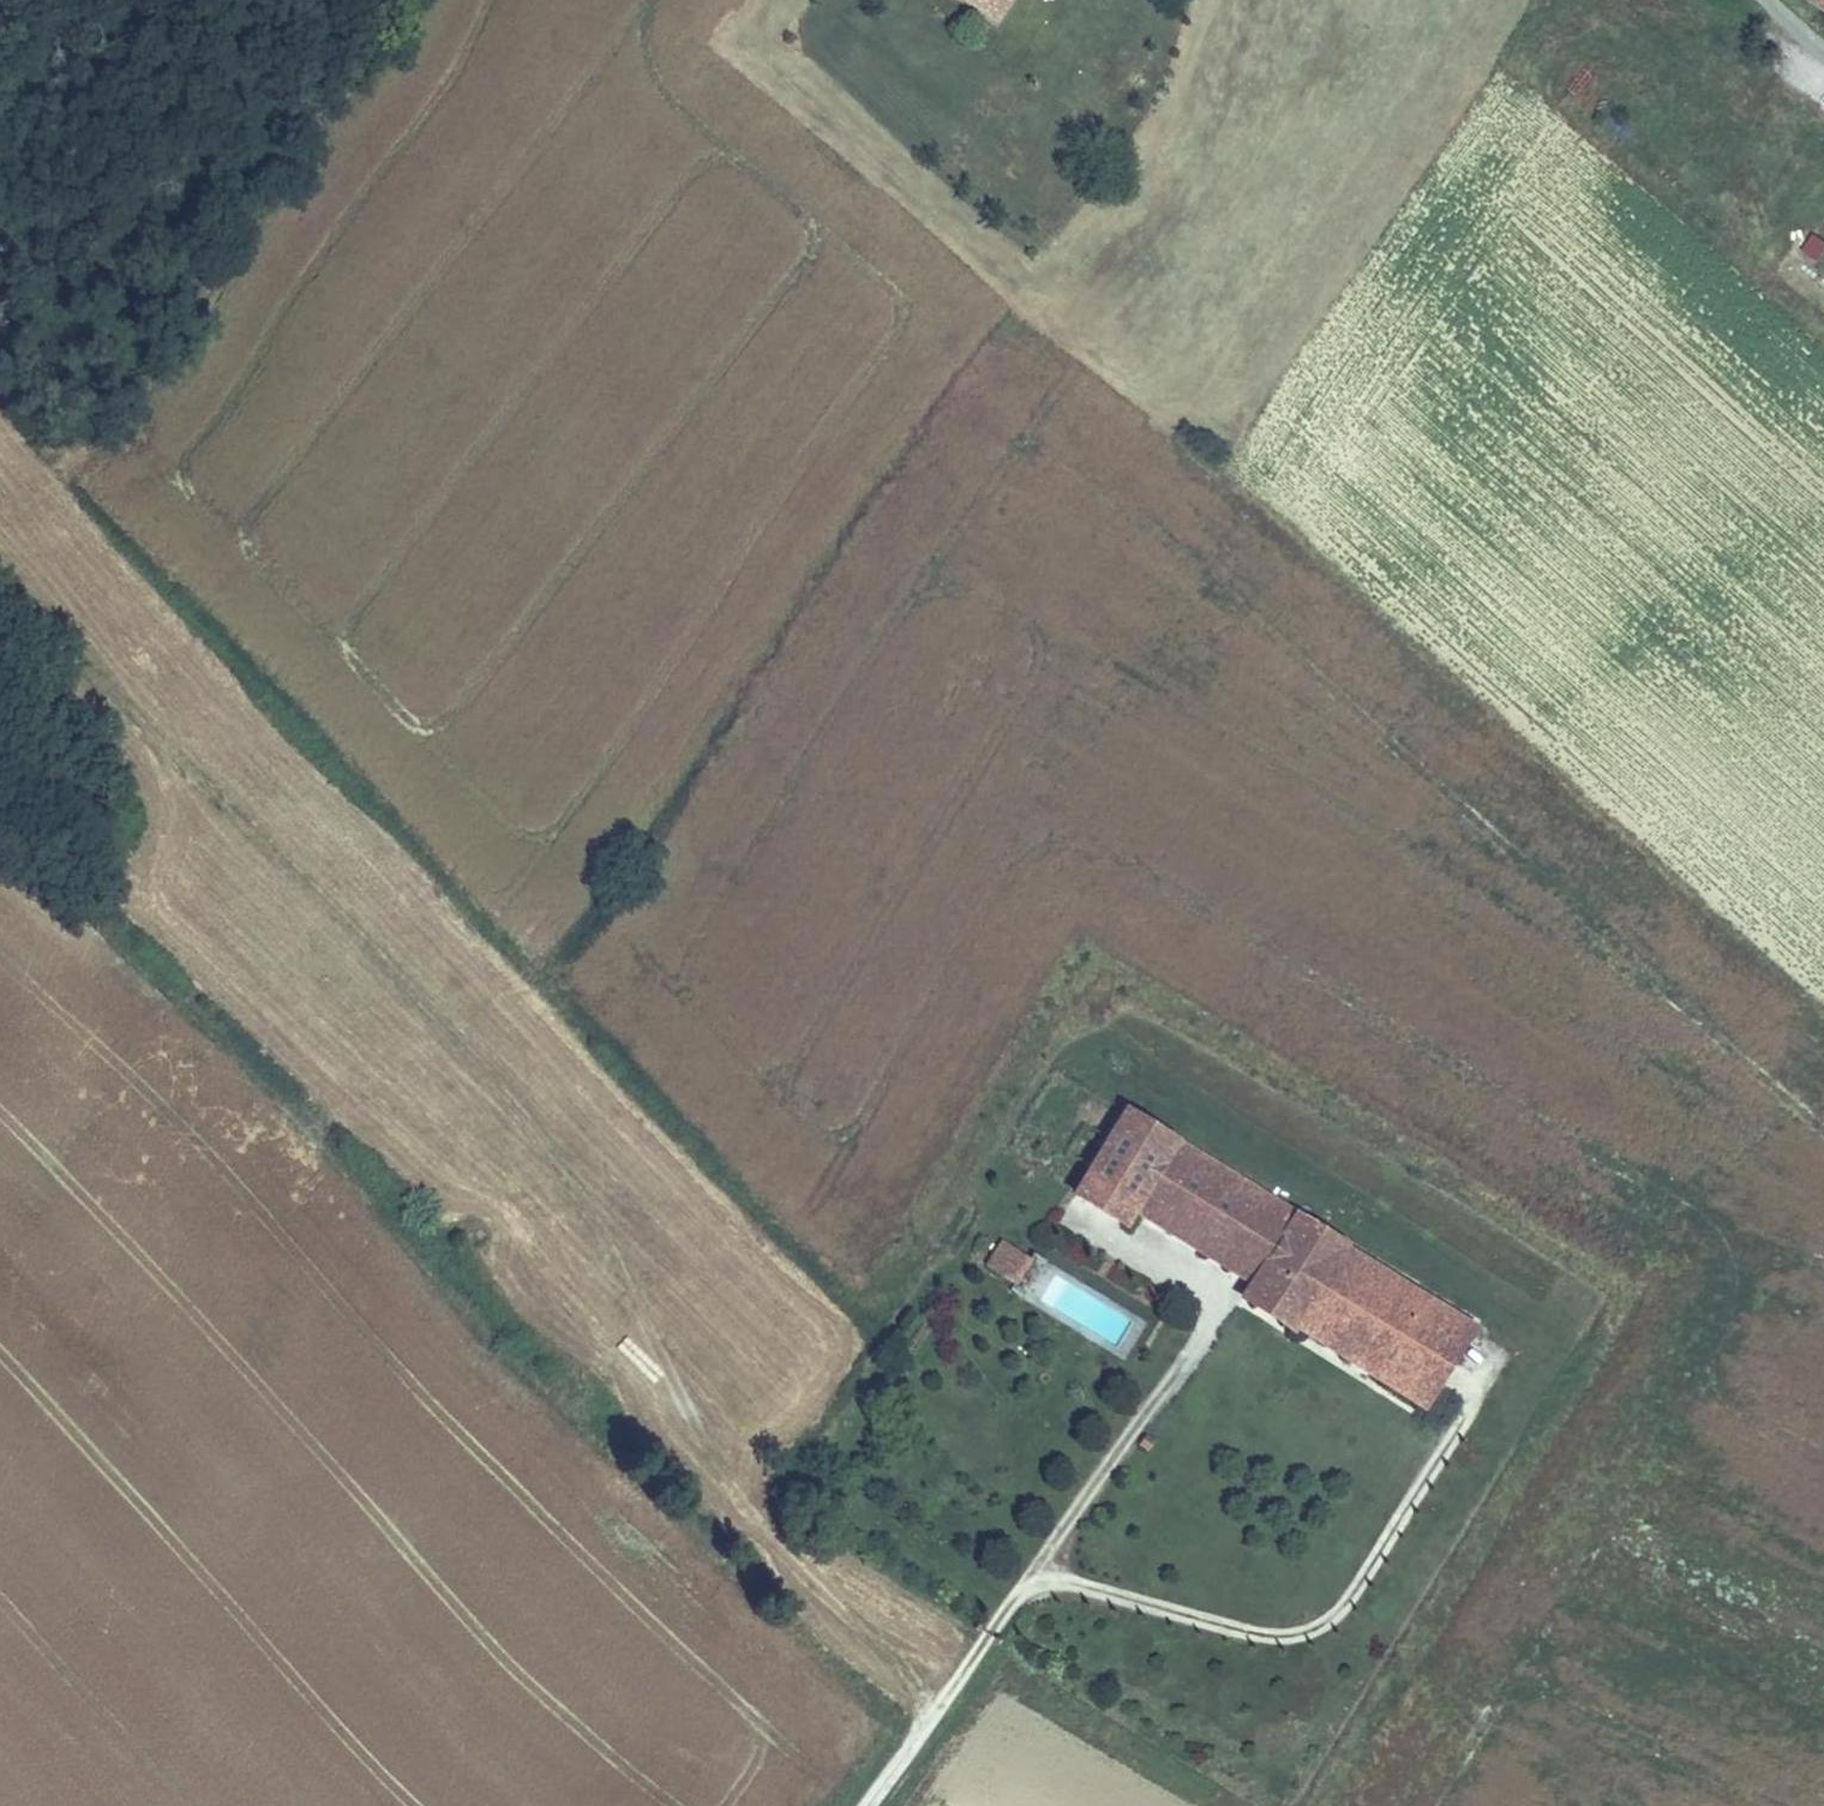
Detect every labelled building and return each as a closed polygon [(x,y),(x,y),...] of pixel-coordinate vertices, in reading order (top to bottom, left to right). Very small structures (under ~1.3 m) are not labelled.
[(991,19),(1004,0),(964,0),(991,19)] [(1818,263),(1823,250),(1823,239),(1810,233),(1800,254),(1818,263)] [(1129,1136),(1083,1213),(1127,1241),(1137,1228),(1262,1303),(1254,1319),(1300,1344),(1343,1267),(1129,1136)] [(1502,1364),(1343,1267),(1300,1344),(1457,1438),(1502,1364)] [(1021,1273),(1005,1297),(1023,1305),(1037,1285),(1021,1273)]
